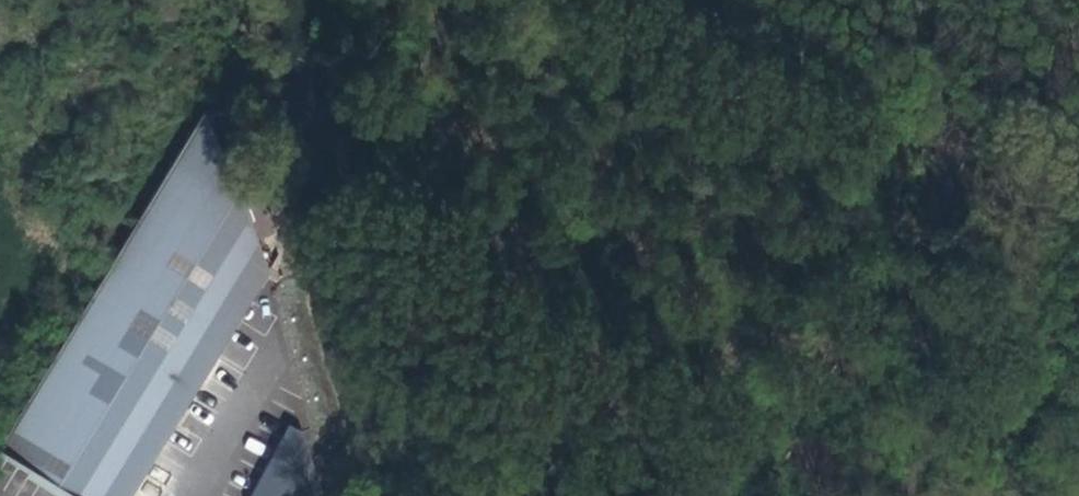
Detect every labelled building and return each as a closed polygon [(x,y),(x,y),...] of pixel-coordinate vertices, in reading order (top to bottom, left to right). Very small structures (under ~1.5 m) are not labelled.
[(201,112),(200,113),(94,287),(4,433),(0,440),(0,454),(68,495),(129,495),(267,271),(234,191),(257,184),(224,108),(201,112)]
